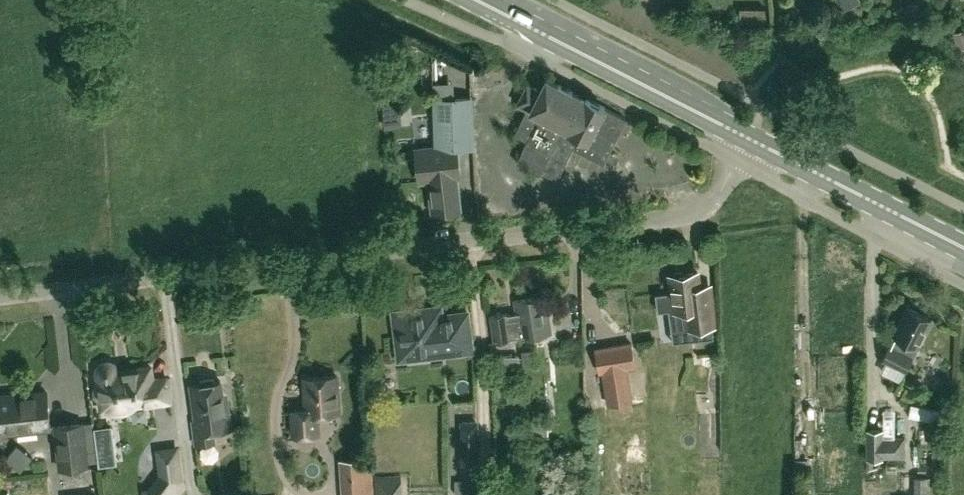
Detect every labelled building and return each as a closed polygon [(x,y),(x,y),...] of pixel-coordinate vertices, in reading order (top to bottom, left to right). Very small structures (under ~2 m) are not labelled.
[(585,97),(547,77),(541,89),(527,82),(515,104),(527,109),(514,134),(527,140),(516,162),(540,174),(541,172),(556,179),(573,147),(604,163),(627,118),(605,106),(605,105),(586,96),(585,97)] [(385,127),(396,126),(396,120),(401,120),(399,96),(383,98),(385,127)] [(459,207),(455,170),(458,166),(456,146),(473,146),(471,98),(434,99),(437,145),(418,147),(421,179),(429,178),(433,210),(459,207)] [(674,291),(657,293),(659,311),(670,310),(672,328),(689,326),(690,328),(716,324),(713,303),(713,301),(711,284),(700,285),(698,271),(684,273),(682,270),(676,271),(675,274),(672,275),(674,291)] [(552,333),(546,295),(514,300),(516,312),(506,314),(506,313),(492,315),(496,341),(521,338),(552,333)] [(906,369),(932,317),(908,305),(893,334),(903,338),(898,347),(889,343),(882,357),(906,369)] [(470,346),(466,314),(440,318),(440,311),(424,312),(424,310),(396,313),(396,318),(393,319),(394,329),(397,329),(400,354),(470,346)] [(633,400),(627,369),(635,367),(631,341),(594,347),(599,373),(602,372),(607,404),(633,400)] [(122,367),(120,364),(118,362),(113,359),(110,359),(105,359),(100,360),(96,365),(95,371),(95,378),(96,384),(94,387),(94,390),(94,395),(96,398),(99,400),(100,412),(104,415),(105,413),(111,415),(123,416),(129,414),(134,411),(137,408),(174,403),(170,373),(156,375),(154,363),(122,367)] [(293,436),(317,434),(316,415),(338,413),(336,375),(304,376),(306,408),(292,409),(293,436)] [(215,381),(213,377),(201,379),(200,383),(191,384),(196,420),(193,420),(196,443),(215,440),(213,430),(231,427),(227,398),(222,394),(220,380),(215,381)] [(47,392),(11,395),(10,394),(0,395),(0,432),(51,426),(47,392)] [(479,420),(461,420),(461,470),(479,470),(479,420)] [(59,468),(87,466),(83,423),(55,426),(59,468)] [(95,427),(96,440),(113,437),(112,425),(95,427)] [(885,437),(885,429),(867,429),(867,457),(906,457),(905,436),(885,437)] [(186,490),(184,482),(184,480),(180,445),(156,448),(159,472),(159,474),(147,489),(143,489),(144,494),(182,494),(186,490)] [(359,460),(343,461),(345,494),(374,494),(372,460),(359,460)] [(407,475),(382,476),(383,494),(408,494),(407,475)] [(477,494),(477,480),(455,480),(455,494),(477,494)]
